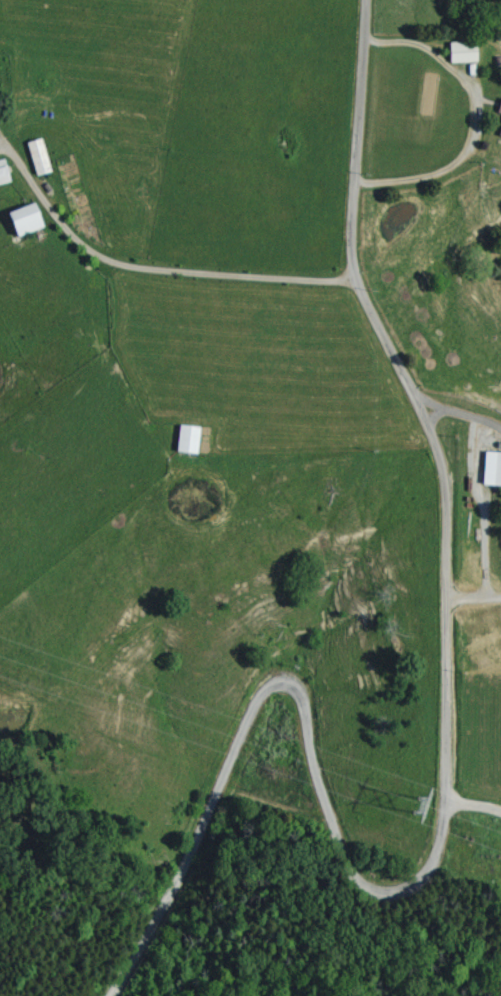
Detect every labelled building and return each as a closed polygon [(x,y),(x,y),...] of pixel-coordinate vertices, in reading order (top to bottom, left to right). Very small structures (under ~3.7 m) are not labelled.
[(469,61),(469,42),(443,43),(444,62),(469,61)] [(500,138),(500,100),(495,98),(492,113),(499,114),(494,137),(500,138)] [(29,141),(37,175),(52,172),(45,138),(29,141)] [(4,159),(0,160),(0,185),(12,182),(9,166),(6,166),(4,159)] [(15,209),(21,234),(47,229),(41,203),(15,209)] [(179,451),(200,453),(203,427),(182,424),(179,451)]
